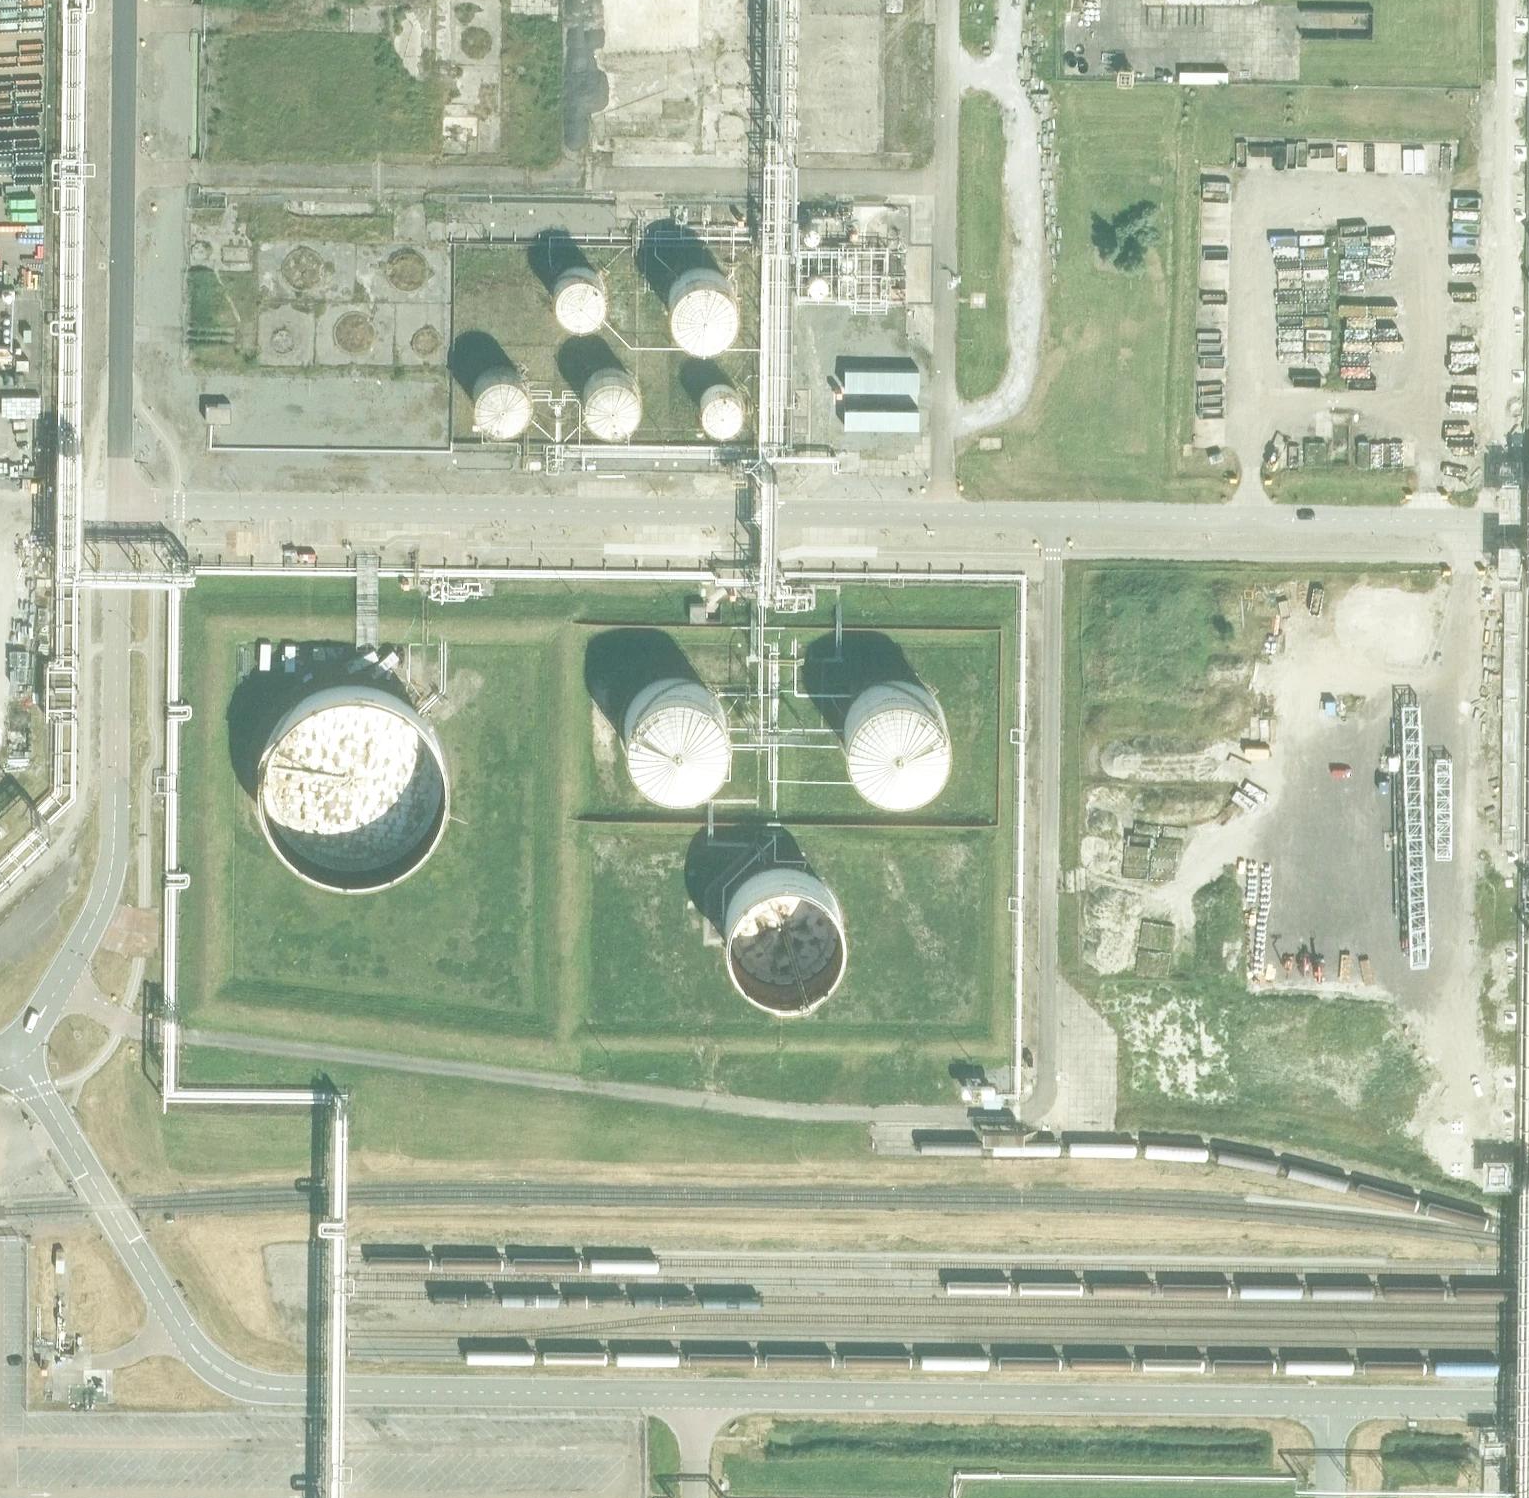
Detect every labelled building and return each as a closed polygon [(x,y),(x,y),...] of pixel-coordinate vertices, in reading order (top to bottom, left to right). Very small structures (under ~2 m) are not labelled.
[(902,16),(903,0),(886,0),(885,14),(902,16)] [(767,7),(762,22),(783,29),(788,14),(767,7)] [(1281,31),(1268,29),(1265,45),(1263,59),(1276,61),(1281,31)] [(1187,61),(1187,76),(1236,77),(1236,62),(1187,61)] [(665,99),(665,118),(693,118),(693,99),(665,99)] [(1254,148),(1253,159),(1277,161),(1278,150),(1254,148)] [(321,291),(337,239),(304,229),(289,281),(321,291)] [(894,300),(895,235),(845,234),(844,288),(861,289),(861,300),(894,300)] [(1328,236),(1306,238),(1307,250),(1329,249),(1328,236)] [(435,242),(399,240),(397,287),(432,289),(435,242)] [(22,280),(23,270),(43,271),(44,260),(0,258),(0,278),(22,280)] [(734,305),(734,298),(734,291),(731,283),(728,277),(723,271),(717,266),(710,263),(703,261),(696,261),(689,262),(681,265),(675,269),(671,273),(666,278),(663,284),(661,291),(661,298),(662,305),(663,312),(667,318),(672,324),(679,329),(686,333),(693,334),(699,335),(707,333),(714,331),(720,327),(724,324),(728,318),(732,312),(734,305)] [(601,300),(602,294),(601,288),(599,283),(596,278),(593,274),(590,272),(585,269),(579,267),(574,266),(568,267),(563,268),(557,271),(553,274),(551,278),(548,283),(546,288),(545,294),(546,300),(547,305),(550,311),(553,314),(557,317),(561,320),(568,322),(572,323),(577,322),(583,321),(588,318),(593,314),(597,311),(600,305),(601,300)] [(1306,308),(1306,316),(1326,317),(1327,309),(1306,308)] [(1369,321),(1370,309),(1347,308),(1346,320),(1369,321)] [(524,403),(524,398),(524,392),(522,388),(519,382),(516,378),(508,373),(501,371),(498,370),(492,370),(487,372),(481,374),(476,378),(473,382),(470,386),(469,392),(468,398),(468,404),(470,408),(472,414),(476,418),(480,421),(485,424),(490,426),(496,427),(502,426),(507,424),(512,421),(516,418),(520,414),(522,408),(524,403)] [(635,405),(635,400),(635,395),(633,389),(631,385),(627,380),(623,376),(618,374),(609,372),(602,372),(597,374),(592,376),(588,380),(584,384),(582,388),(580,393),(579,400),(579,405),(581,410),(584,415),(587,420),(591,423),(596,426),(601,428),(607,428),(613,428),(618,426),(623,423),(628,420),(631,415),(634,410),(635,405)] [(734,412),(734,408),(733,401),(729,395),(723,390),(719,388),(715,388),(711,388),(707,389),(701,393),(698,396),(696,399),(694,403),(694,407),(695,415),(697,419),(699,422),(706,427),(709,428),(714,428),(719,428),(723,426),(728,423),(731,419),(733,416),(734,412)] [(723,736),(724,726),(723,716),(720,707),(716,697),(710,690),(704,684),(695,678),(683,674),(673,672),(661,673),(651,676),(643,679),(634,687),(627,694),(622,702),(619,712),(617,724),(617,735),(620,745),(625,755),(632,763),(639,769),(649,775),(658,778),(669,780),(680,779),(691,775),(699,771),(707,765),(715,756),(720,747),(723,736)] [(939,739),(940,729),(939,717),(936,708),(931,699),(924,690),(917,684),(911,680),(905,678),(896,675),(887,674),(875,675),(866,678),(860,680),(854,684),(847,690),(840,699),(835,708),(832,717),(831,728),(832,737),(834,747),(838,756),(845,765),(854,773),(863,778),(871,782),(883,783),(895,783),(903,781),(914,776),(924,768),(931,759),(936,749),(939,739)] [(442,785),(443,775),(442,764),(441,756),(439,748),(436,738),(431,729),(426,720),(421,714),(414,706),(401,695),(393,690),(385,686),(376,682),(366,680),(354,678),(346,678),(338,678),(326,680),(316,683),(307,686),(299,690),(291,695),(278,706),(271,714),(266,720),(261,729),(256,738),(253,748),(251,756),(249,773),(250,783),(251,793),(253,801),(256,811),(261,820),(266,829),(276,842),(284,849),(290,854),(299,859),(307,863),(314,866),(328,869),(344,871),(354,871),(364,870),(377,866),(385,863),(397,856),(406,851),(413,844),(419,838),(426,829),(434,814),(438,804),(441,795),(442,785)] [(841,934),(842,921),(841,909),(837,897),(831,886),(824,877),(814,869),(803,863),(790,860),(782,859),(769,859),(756,863),(745,869),(736,876),(728,886),(722,897),(718,908),(717,920),(718,932),(721,943),(726,954),(734,964),(741,970),(746,974),(754,978),(768,982),(777,984),(789,983),(802,980),(813,974),(823,966),(831,957),(837,945),(841,934)]
